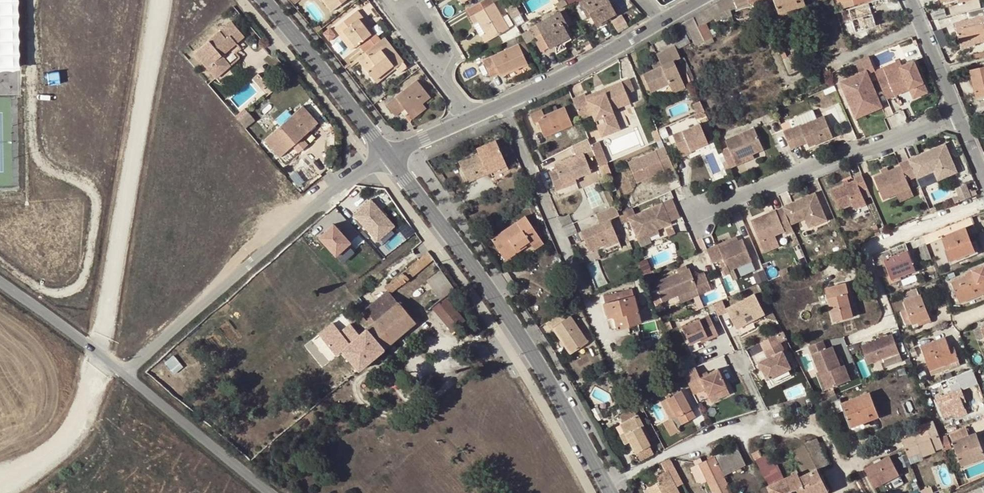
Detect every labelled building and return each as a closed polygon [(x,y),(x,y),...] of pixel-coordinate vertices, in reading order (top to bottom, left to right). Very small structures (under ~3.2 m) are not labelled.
[(19,65),(18,0),(0,0),(0,65),(19,65)] [(327,12),(342,0),(319,0),(327,12)] [(470,8),(466,10),(471,19),(470,19),(475,27),(479,24),(481,23),(488,34),(482,38),(487,45),(509,32),(491,0),(485,0),(470,8)] [(566,0),(565,0),(554,6),(558,12),(569,6),(566,0)] [(598,27),(614,18),(619,15),(610,0),(591,0),(582,5),(590,19),(593,18),(598,27)] [(696,15),(692,18),(685,22),(694,42),(695,44),(712,37),(705,21),(735,3),(745,0),(721,0),(696,15)] [(803,0),(774,0),(778,12),(805,4),(804,4),(803,0)] [(507,10),(516,27),(524,23),(514,5),(507,10)] [(968,10),(969,18),(983,15),(983,6),(968,10)] [(564,10),(559,13),(564,23),(565,24),(569,21),(564,10)] [(352,45),(363,37),(366,35),(363,30),(361,28),(364,25),(354,11),(331,28),(335,34),(340,30),(352,45)] [(564,23),(559,13),(536,26),(548,48),(553,45),(567,37),(560,25),(564,23)] [(969,18),(955,22),(961,42),(975,38),(976,43),(983,41),(983,15),(969,18)] [(614,18),(598,27),(600,31),(616,22),(614,18)] [(677,26),(686,46),(694,42),(685,22),(677,26)] [(516,27),(521,34),(527,46),(535,42),(524,23),(516,27)] [(677,26),(668,30),(678,49),(686,46),(677,26)] [(370,45),(376,41),(366,28),(363,30),(366,35),(363,37),(370,45)] [(347,50),(352,45),(340,30),(335,34),(347,50)] [(246,49),(231,32),(196,63),(218,88),(230,77),(222,69),(246,49)] [(381,37),(376,41),(370,45),(355,57),(371,78),(389,63),(392,68),(393,67),(400,61),(381,37)] [(569,41),(567,37),(553,45),(555,49),(569,41)] [(975,38),(961,42),(962,48),(977,44),(976,43),(975,38)] [(677,54),(672,42),(654,51),(657,58),(658,62),(652,65),(644,68),(652,86),(665,80),(668,85),(680,79),(670,58),(677,54)] [(522,43),(517,45),(522,55),(527,52),(522,43)] [(522,55),(517,45),(482,62),(491,78),(499,74),(501,78),(527,65),(522,55)] [(789,56),(784,58),(788,68),(793,67),(789,56)] [(867,56),(860,59),(865,71),(839,83),(846,97),(851,95),(859,112),(880,103),(867,74),(874,71),(867,56)] [(400,61),(393,67),(396,72),(404,66),(400,61)] [(878,80),(886,99),(895,96),(893,92),(908,85),(909,89),(914,99),(927,93),(913,61),(900,67),(901,70),(878,80)] [(374,82),(392,68),(389,63),(371,78),(374,82)] [(971,68),(977,96),(983,95),(983,66),(971,68)] [(648,87),(652,86),(644,68),(640,70),(648,87)] [(629,77),(621,80),(626,90),(633,87),(629,77)] [(419,102),(427,96),(414,79),(383,103),(391,115),(393,114),(397,111),(400,115),(401,116),(404,113),(419,102)] [(572,96),(580,116),(591,111),(593,117),(601,114),(606,124),(617,120),(612,107),(630,100),(626,90),(621,80),(586,94),(584,91),(572,96)] [(694,93),(690,83),(685,85),(690,94),(694,93)] [(908,85),(893,92),(895,96),(909,89),(908,85)] [(851,95),(846,97),(856,119),(882,108),(880,103),(859,112),(851,95)] [(690,103),(694,112),(694,113),(701,110),(697,100),(690,103)] [(423,108),(419,102),(404,113),(409,119),(423,108)] [(541,109),(530,114),(533,123),(537,121),(544,136),(572,124),(564,106),(544,115),(541,109)] [(601,114),(593,117),(600,133),(619,125),(617,120),(606,124),(601,114)] [(799,124),(782,131),(790,148),(806,141),(808,146),(831,136),(823,115),(799,125),(799,124)] [(320,134),(305,116),(267,148),(283,166),(320,134)] [(704,139),(697,122),(669,134),(678,155),(688,151),(686,146),(704,139)] [(726,144),(718,147),(727,167),(743,161),(741,157),(751,153),(762,149),(753,127),(724,139),(726,144)] [(654,139),(659,137),(656,129),(653,130),(651,131),(654,139)] [(556,190),(563,187),(561,183),(575,178),(591,172),(584,154),(594,150),(591,142),(590,142),(588,137),(574,144),(579,155),(554,164),(557,169),(549,172),(556,190)] [(599,139),(591,142),(594,150),(595,154),(603,150),(599,139)] [(686,146),(688,149),(705,142),(704,139),(686,146)] [(467,179),(487,171),(506,163),(496,140),(477,148),(479,152),(459,160),(467,179)] [(671,166),(663,145),(626,161),(635,181),(662,170),(663,172),(672,168),(671,166)] [(939,147),(908,161),(915,178),(915,179),(933,172),(940,169),(944,178),(956,173),(945,147),(940,150),(939,147)] [(595,154),(599,163),(608,160),(603,150),(595,154)] [(915,178),(908,161),(898,165),(899,167),(887,172),(882,175),(873,178),(882,201),(910,189),(906,182),(915,178)] [(506,163),(487,171),(489,176),(508,168),(506,163)] [(940,169),(933,172),(937,181),(944,178),(940,169)] [(866,189),(860,176),(853,179),(854,181),(829,192),(836,209),(850,203),(853,210),(865,205),(859,192),(866,189)] [(561,183),(563,187),(576,182),(575,178),(561,183)] [(956,205),(971,199),(966,186),(956,190),(960,198),(954,200),(956,205)] [(814,193),(782,206),(782,207),(789,224),(803,218),(811,215),(815,224),(825,220),(814,193)] [(355,213),(378,239),(395,224),(371,198),(355,213)] [(637,236),(671,221),(662,201),(628,215),(637,236)] [(610,218),(619,215),(617,211),(615,204),(595,213),(598,222),(579,231),(588,250),(618,238),(610,218)] [(775,209),(750,220),(759,241),(784,231),(785,233),(792,230),(789,224),(782,207),(775,210),(775,209)] [(811,215),(803,218),(808,227),(815,224),(811,215)] [(530,242),(533,246),(542,240),(526,217),(491,239),(506,260),(527,245),(526,245),(530,242)] [(973,223),(971,217),(949,225),(952,232),(973,223)] [(336,254),(351,241),(334,223),(320,236),(336,254)] [(977,232),(973,223),(952,232),(942,236),(951,259),(975,250),(969,235),(977,232)] [(952,232),(949,225),(924,235),(926,240),(927,241),(942,236),(952,232)] [(750,260),(741,238),(718,248),(725,265),(721,267),(724,274),(729,272),(728,269),(750,260)] [(542,240),(533,246),(535,250),(544,244),(542,240)] [(925,262),(933,259),(927,241),(926,240),(919,243),(925,262)] [(908,249),(905,243),(881,252),(884,259),(908,249)] [(433,257),(428,249),(384,286),(387,289),(390,293),(391,292),(433,257)] [(916,270),(908,249),(884,259),(889,273),(892,279),(916,270)] [(975,250),(951,259),(953,264),(977,255),(975,250)] [(884,259),(881,252),(871,256),(879,277),(889,273),(884,259)] [(710,288),(703,270),(691,275),(688,267),(686,267),(677,271),(653,280),(661,300),(695,286),(698,293),(710,288)] [(652,268),(642,272),(645,279),(655,276),(652,268)] [(455,288),(442,269),(426,279),(441,300),(450,292),(453,290),(455,288)] [(974,272),(978,280),(983,278),(983,269),(974,272)] [(974,272),(952,281),(960,302),(983,293),(983,278),(978,280),(974,272)] [(850,305),(850,304),(847,293),(850,292),(850,291),(849,292),(846,283),(825,289),(835,323),(854,317),(853,315),(850,305)] [(603,296),(605,303),(634,296),(632,288),(603,296)] [(920,294),(917,288),(901,294),(903,301),(920,294)] [(390,293),(387,289),(370,303),(364,308),(366,311),(374,321),(399,301),(391,292),(390,293)] [(441,300),(433,307),(452,330),(469,315),(450,292),(441,300)] [(764,314),(755,293),(725,305),(734,326),(764,314)] [(920,294),(903,301),(913,327),(919,325),(917,321),(930,316),(921,294),(920,294)] [(634,296),(605,303),(603,304),(606,315),(608,314),(614,313),(615,317),(618,328),(629,325),(628,321),(640,317),(634,296)] [(359,303),(364,308),(370,303),(366,298),(359,303)] [(341,349),(358,369),(383,348),(415,321),(399,301),(374,321),(372,323),(366,328),(360,333),(341,349)] [(367,318),(372,323),(374,321),(366,311),(362,314),(366,319),(367,318)] [(561,313),(546,323),(551,330),(553,328),(571,354),(588,343),(570,317),(565,319),(561,313)] [(718,334),(709,314),(682,326),(690,343),(700,338),(707,335),(708,339),(718,334)] [(917,321),(919,325),(931,320),(930,316),(917,321)] [(347,318),(339,325),(342,329),(350,322),(347,318)] [(336,353),(341,349),(360,333),(350,322),(342,329),(339,325),(334,320),(319,333),(336,353)] [(982,328),(975,331),(978,339),(983,337),(983,333),(982,328)] [(892,334),(862,345),(868,363),(899,351),(892,334)] [(930,370),(940,366),(959,359),(957,352),(952,353),(946,337),(922,346),(930,370)] [(915,345),(912,339),(904,342),(906,348),(915,345)] [(826,349),(823,340),(809,345),(820,374),(824,373),(830,388),(851,380),(845,365),(841,366),(838,367),(836,363),(839,362),(833,346),(826,349)] [(768,357),(760,361),(768,377),(790,367),(783,351),(784,350),(780,342),(765,349),(768,357)] [(167,361),(175,372),(184,365),(175,354),(167,361)] [(155,362),(144,371),(159,383),(167,377),(155,362)] [(694,366),(681,371),(685,377),(692,392),(704,387),(699,376),(694,366)] [(717,368),(699,376),(704,387),(707,395),(725,386),(717,368)] [(979,382),(974,369),(941,381),(943,388),(950,385),(959,381),(961,388),(979,382)] [(830,388),(824,373),(820,374),(826,389),(830,388)] [(964,396),(961,388),(959,381),(950,385),(952,391),(937,397),(944,417),(966,409),(961,397),(964,396)] [(690,411),(692,410),(682,391),(680,392),(690,411)] [(682,425),(692,420),(687,412),(690,411),(680,392),(667,399),(676,416),(677,418),(678,417),(682,425)] [(870,392),(841,402),(843,410),(848,422),(861,417),(863,422),(879,416),(870,392)] [(830,396),(818,401),(821,406),(833,402),(832,400),(830,396)] [(832,400),(833,402),(837,412),(843,410),(841,402),(839,397),(832,400)] [(676,416),(667,399),(662,402),(671,418),(676,416)] [(622,423),(637,415),(634,409),(619,417),(622,423)] [(637,452),(649,446),(650,445),(645,435),(640,427),(643,425),(637,415),(622,423),(619,424),(630,444),(635,453),(637,452)] [(850,427),(863,422),(861,417),(848,422),(850,427)] [(678,431),(671,418),(664,422),(671,436),(678,431)] [(940,437),(939,435),(933,419),(924,422),(928,432),(921,435),(919,431),(902,438),(909,455),(920,452),(921,457),(936,451),(935,449),(943,446),(940,437)] [(630,444),(619,424),(615,427),(625,446),(630,444)] [(953,441),(969,435),(966,427),(950,433),(953,441)] [(976,432),(969,435),(953,441),(962,465),(972,461),(971,457),(983,452),(976,432)] [(947,434),(940,437),(943,446),(944,450),(952,447),(947,434)] [(818,467),(829,464),(816,437),(803,443),(816,468),(818,467)] [(816,468),(803,443),(792,449),(804,473),(816,468)] [(694,466),(702,483),(707,480),(714,492),(732,492),(723,475),(746,463),(737,444),(705,460),(703,458),(699,459),(697,464),(694,466)] [(637,452),(642,461),(654,455),(649,446),(637,452)] [(751,453),(755,459),(762,455),(758,449),(751,453)] [(983,452),(971,457),(972,461),(983,456),(983,453),(983,452)] [(792,490),(786,492),(781,480),(783,479),(774,465),(767,453),(762,455),(755,459),(769,484),(768,485),(771,492),(794,492),(792,490)] [(794,492),(821,492),(828,490),(818,467),(816,468),(804,473),(799,475),(791,458),(792,457),(791,456),(774,465),(783,479),(781,480),(786,492),(792,490),(794,492)] [(662,461),(666,469),(656,475),(659,481),(648,487),(652,492),(681,492),(678,488),(684,484),(669,457),(662,461)] [(900,478),(892,458),(866,469),(874,488),(900,478)]
